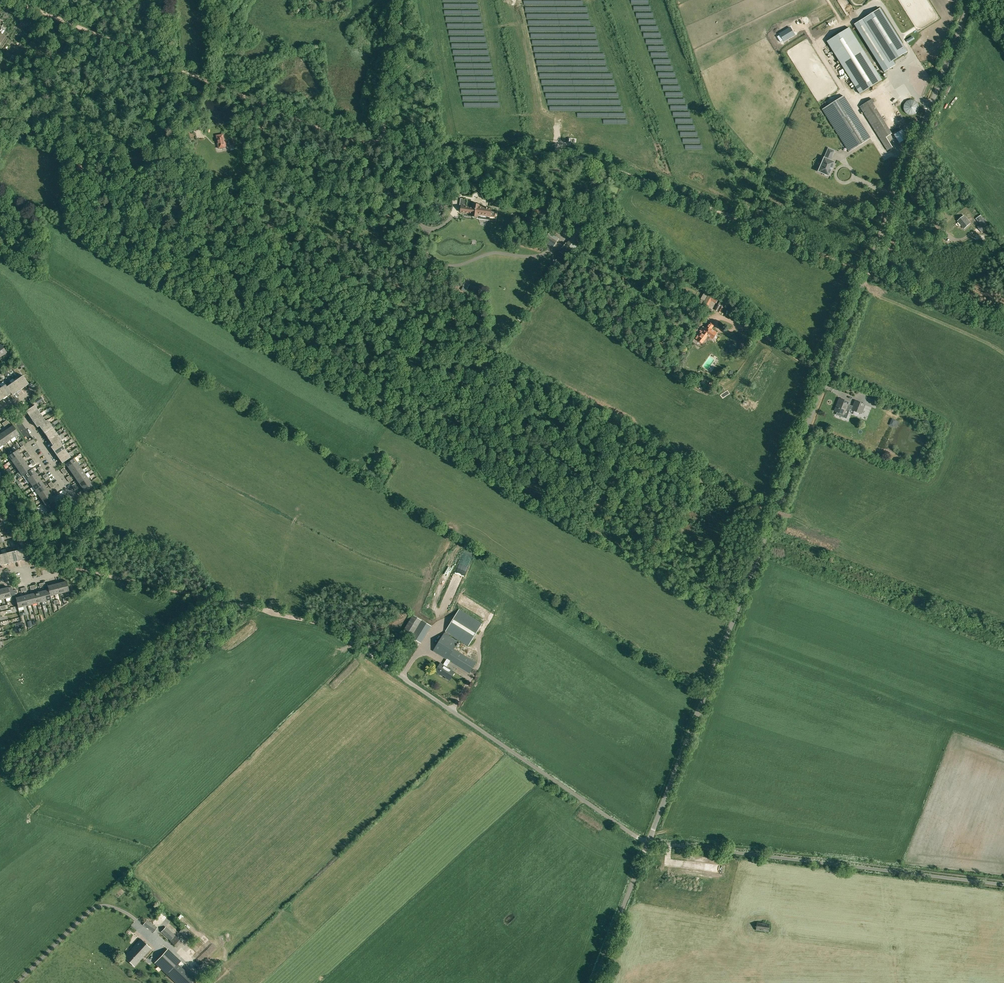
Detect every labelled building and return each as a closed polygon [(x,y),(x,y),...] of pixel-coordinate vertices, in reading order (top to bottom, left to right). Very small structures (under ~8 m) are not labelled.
[(907,52),(880,8),(854,24),(883,72),(895,65),(892,61),(907,52)] [(791,28),(780,34),(784,41),(795,35),(791,28)] [(859,93),(881,80),(849,28),(827,41),(859,93)] [(870,138),(844,96),(822,109),(849,151),(870,138)] [(872,99),(860,107),(887,150),(899,142),(907,138),(902,130),(894,134),(872,99)] [(908,115),(912,115),(916,113),(919,110),(919,106),(918,102),(914,100),(910,99),(906,101),(904,104),(903,108),(905,112),(908,115)] [(246,135),(245,129),(239,130),(240,136),(243,135),(244,141),(245,141),(247,149),(250,148),(247,135),(246,135)] [(219,148),(225,147),(225,146),(227,145),(226,142),(224,142),(223,134),(217,136),(219,148)] [(824,158),(819,171),(829,175),(834,162),(831,160),(834,151),(828,149),(825,158),(824,158)] [(478,215),(496,217),(496,212),(491,211),(492,209),(488,208),(488,207),(486,207),(486,208),(479,207),(479,205),(472,204),(472,207),(469,207),(470,205),(468,205),(467,207),(461,206),(460,212),(472,213),(471,216),(477,217),(478,215)] [(976,219),(980,225),(986,220),(982,214),(976,219)] [(964,216),(958,221),(965,228),(971,223),(964,216)] [(576,226),(569,241),(579,245),(581,241),(579,240),(583,231),(576,226)] [(553,248),(560,239),(550,232),(544,242),(553,248)] [(716,303),(719,298),(705,291),(699,303),(703,305),(702,306),(707,309),(711,301),(716,303)] [(708,335),(712,339),(717,333),(711,329),(713,325),(710,323),(705,329),(703,327),(700,330),(701,331),(696,338),(702,343),(708,335)] [(20,365),(18,362),(11,367),(13,370),(20,365)] [(19,378),(25,387),(29,384),(23,375),(19,378)] [(15,381),(21,390),(25,387),(19,378),(15,381)] [(21,390),(15,381),(11,384),(17,392),(21,390)] [(11,393),(5,384),(1,387),(7,396),(11,393)] [(13,395),(17,392),(11,384),(7,386),(5,384),(11,393),(13,395)] [(849,402),(839,398),(835,411),(844,415),(847,407),(852,409),(852,410),(861,413),(865,404),(855,400),(853,407),(848,405),(849,402)] [(26,411),(29,415),(37,409),(35,405),(26,411)] [(40,413),(37,409),(29,415),(32,419),(40,413)] [(32,419),(34,423),(43,417),(40,413),(32,419)] [(46,421),(43,417),(34,423),(37,427),(39,426),(46,421)] [(39,426),(42,430),(51,424),(48,420),(46,421),(39,426)] [(51,424),(42,430),(45,434),(53,428),(51,424)] [(15,436),(19,434),(13,425),(9,428),(15,436)] [(15,436),(9,428),(5,430),(11,439),(15,436)] [(45,434),(48,437),(56,432),(53,428),(45,434)] [(5,430),(1,433),(7,442),(11,439),(5,430)] [(50,441),(59,435),(56,432),(48,437),(50,441)] [(50,441),(53,445),(62,440),(59,435),(50,441)] [(51,447),(54,451),(62,445),(60,441),(62,440),(53,445),(51,447)] [(62,445),(54,451),(57,455),(65,449),(62,445)] [(57,455),(59,459),(68,453),(65,449),(57,455)] [(20,454),(17,450),(8,456),(11,460),(20,454)] [(70,452),(68,453),(59,459),(62,463),(71,457),(72,456),(70,452)] [(23,458),(20,454),(11,460),(14,464),(23,458)] [(17,468),(25,462),(23,458),(14,464),(17,468)] [(68,467),(77,462),(74,458),(66,463),(68,467)] [(28,466),(25,462),(17,468),(19,472),(28,466)] [(68,467),(71,471),(80,466),(77,462),(68,467)] [(19,472),(22,476),(33,468),(31,470),(28,466),(19,472)] [(71,471),(74,475),(82,470),(80,466),(71,471)] [(36,472),(33,468),(22,476),(25,474),(27,478),(36,472)] [(82,470),(74,475),(77,479),(85,474),(82,470)] [(38,476),(36,472),(27,478),(30,482),(38,476)] [(77,479),(79,483),(88,478),(85,474),(77,479)] [(41,480),(38,476),(30,482),(33,486),(41,480)] [(79,483),(82,487),(91,482),(88,478),(79,483)] [(36,490),(44,484),(41,480),(33,486),(36,490)] [(82,487),(85,492),(93,486),(91,482),(82,487)] [(47,488),(44,484),(36,490),(38,494),(47,488)] [(47,488),(38,494),(41,498),(50,492),(47,488)] [(52,496),(50,492),(41,498),(44,502),(52,496)] [(55,500),(52,496),(44,502),(49,509),(56,504),(54,501),(55,500)] [(11,598),(16,597),(14,594),(14,590),(9,591),(8,587),(3,588),(6,598),(11,597),(11,598)] [(447,667),(450,661),(469,673),(476,662),(454,649),(458,642),(449,636),(451,634),(468,645),(482,623),(459,609),(446,631),(434,651),(447,659),(443,665),(440,663),(435,671),(441,675),(441,674),(447,677),(446,678),(450,680),(455,672),(447,667)] [(410,613),(400,630),(421,643),(432,626),(410,613)] [(157,927),(147,919),(143,925),(154,933),(157,927)] [(170,941),(175,936),(166,927),(161,932),(170,941)] [(144,955),(145,954),(151,948),(140,939),(130,950),(136,955),(136,954),(138,956),(141,952),(144,955)] [(168,949),(154,963),(168,976),(178,965),(181,961),(168,949)] [(124,957),(134,966),(145,954),(144,955),(141,952),(138,956),(136,954),(136,955),(130,950),(124,957)]
